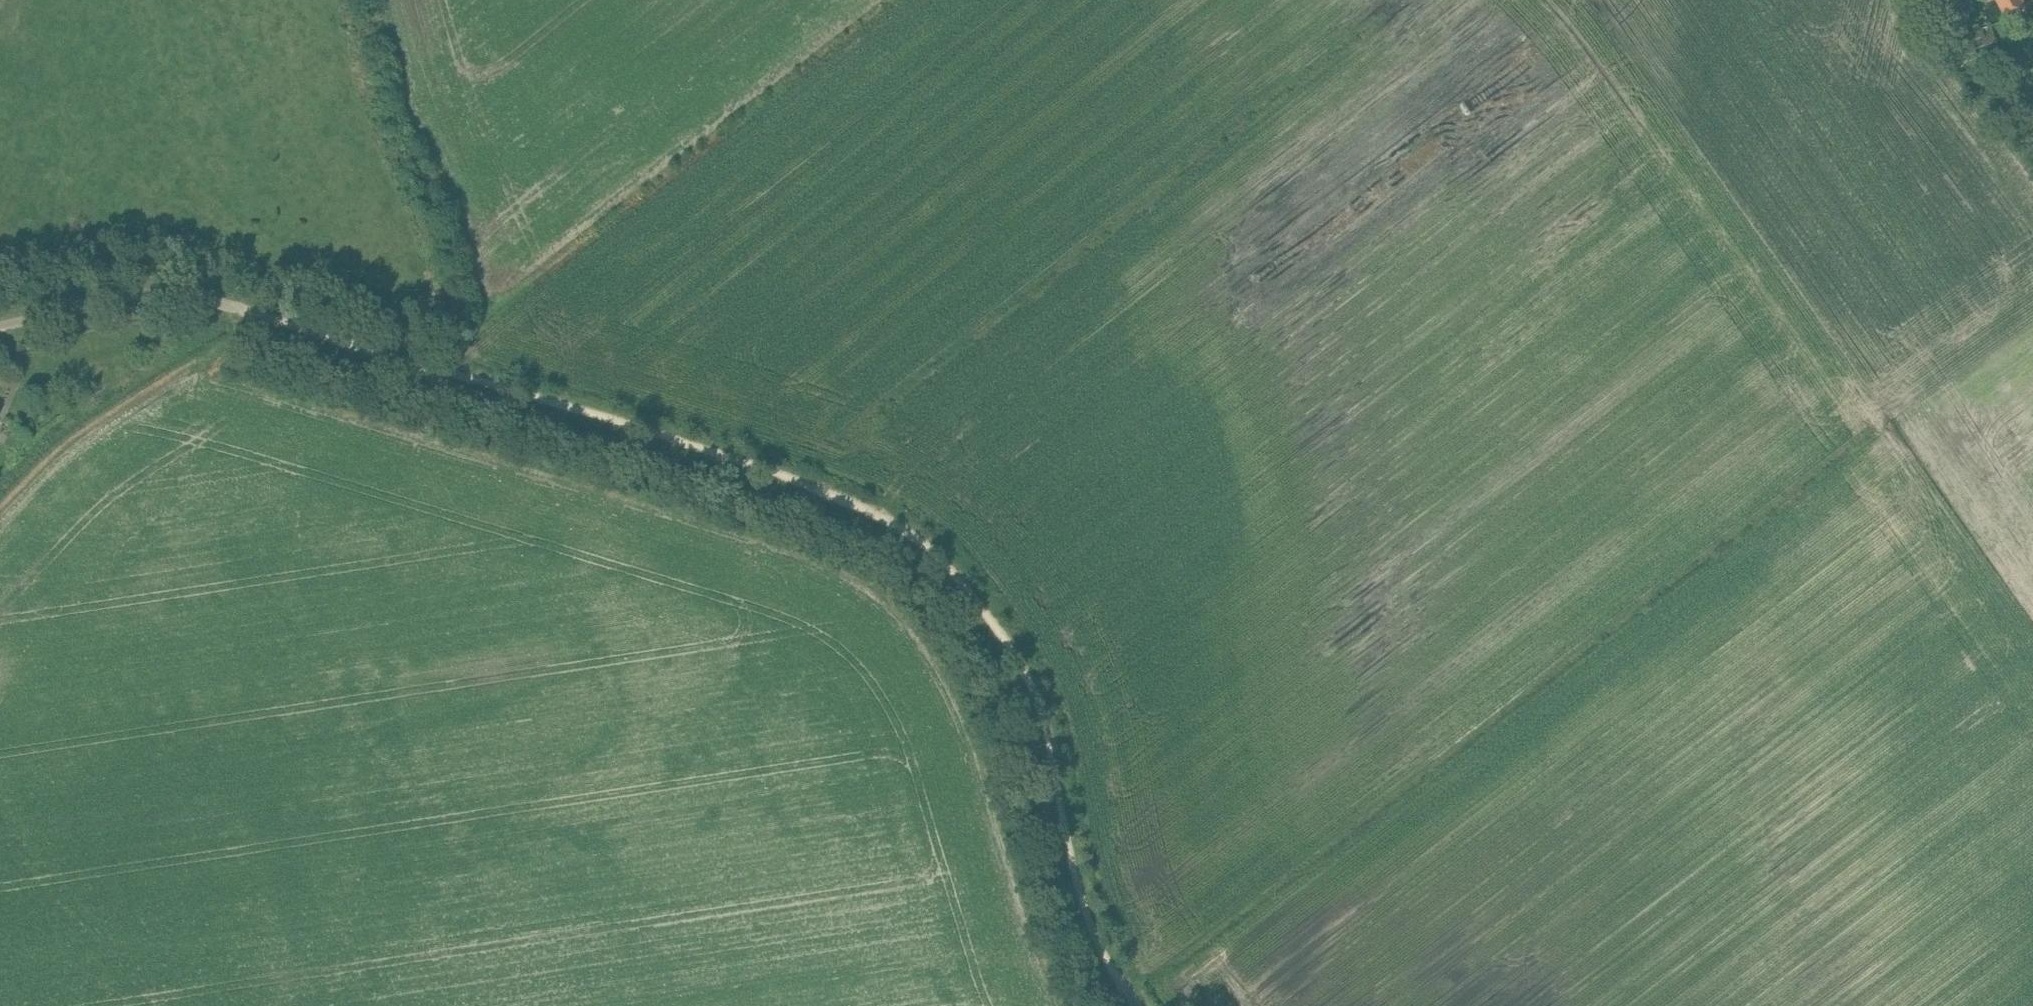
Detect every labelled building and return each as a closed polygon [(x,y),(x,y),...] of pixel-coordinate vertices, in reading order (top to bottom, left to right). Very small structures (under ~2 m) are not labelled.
[(2022,0),(1997,0),(2005,16),(2025,6),(2022,0)]
